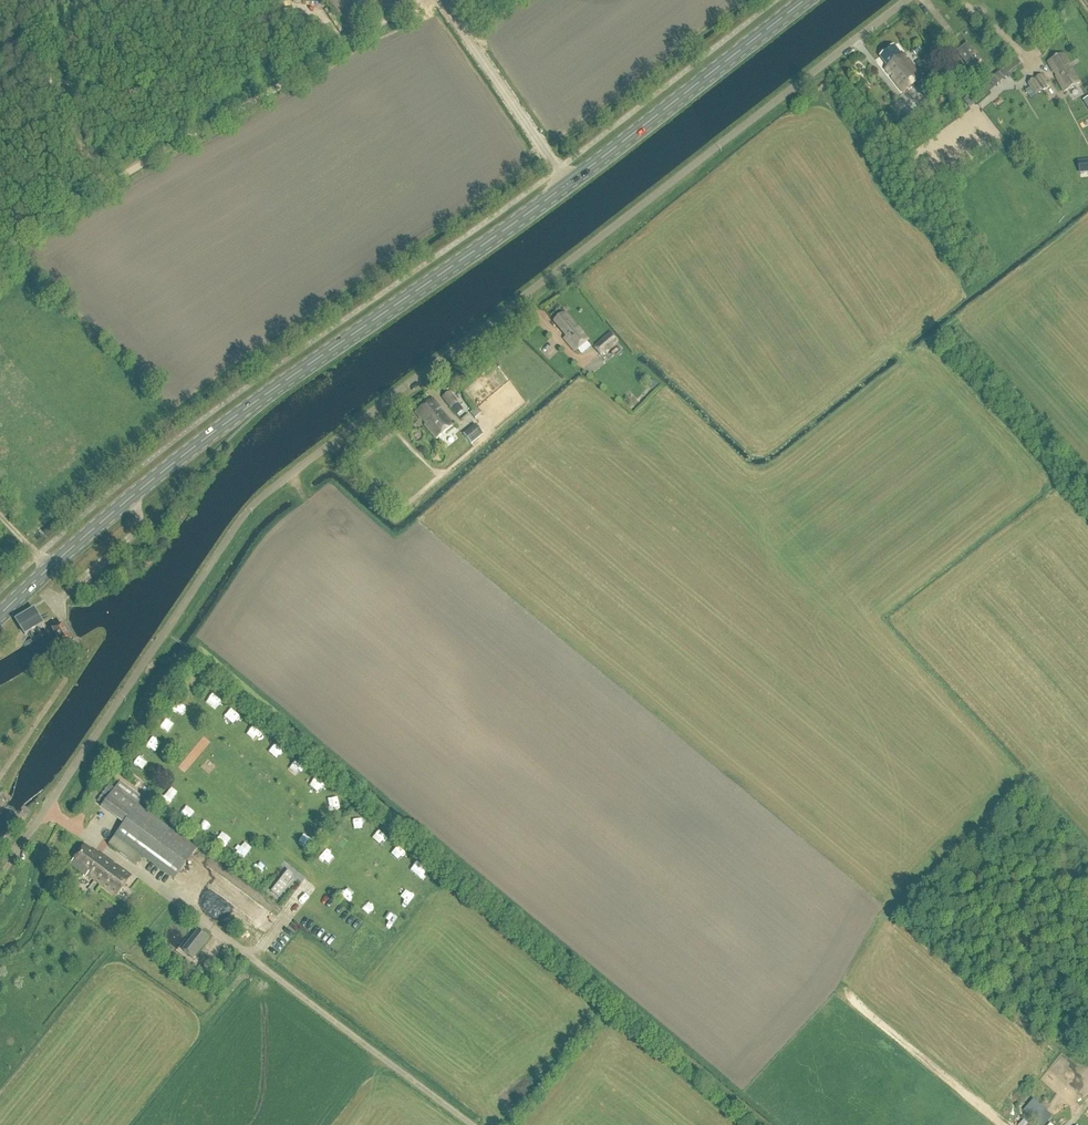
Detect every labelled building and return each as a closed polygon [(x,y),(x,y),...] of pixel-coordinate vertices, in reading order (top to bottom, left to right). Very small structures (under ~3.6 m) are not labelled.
[(971,70),(981,62),(968,45),(958,53),(971,70)] [(903,93),(923,78),(904,54),(902,56),(894,47),(880,58),(888,67),(885,70),(903,93)] [(921,52),(917,48),(912,53),(915,57),(921,52)] [(1048,65),(1063,93),(1079,85),(1063,56),(1048,65)] [(989,77),(987,79),(994,88),(1022,66),(1016,59),(991,80),(989,77)] [(875,62),(865,68),(885,102),(895,96),(875,62)] [(1028,85),(1035,96),(1050,87),(1043,76),(1028,85)] [(1013,89),(1020,103),(1030,97),(1022,84),(1013,89)] [(1080,175),(1087,174),(1087,161),(1078,162),(1080,175)] [(589,342),(565,315),(562,317),(562,316),(553,324),(567,339),(564,341),(575,354),(589,342)] [(539,324),(533,330),(546,344),(541,348),(554,363),(565,353),(539,324)] [(609,333),(592,348),(601,358),(618,343),(609,333)] [(441,399),(450,410),(457,404),(449,393),(441,399)] [(453,426),(432,401),(415,415),(422,423),(424,421),(426,424),(424,426),(436,440),(453,426)] [(474,426),(462,437),(470,446),(482,436),(474,426)] [(24,637),(44,626),(34,610),(15,621),(24,637)] [(52,631),(62,647),(71,642),(62,626),(52,631)] [(121,782),(103,806),(115,815),(132,791),(121,782)] [(136,865),(142,857),(146,851),(179,875),(197,850),(139,807),(126,823),(125,825),(110,846),(136,865)] [(90,821),(106,830),(109,824),(87,811),(83,818),(81,817),(77,824),(86,829),(90,821)] [(99,859),(93,855),(84,848),(70,867),(86,879),(87,877),(117,898),(131,878),(101,856),(99,859)] [(195,912),(211,925),(213,922),(225,932),(227,929),(223,926),(225,922),(201,903),(195,912)] [(167,955),(171,965),(182,961),(178,951),(167,955)] [(182,972),(190,963),(186,960),(179,969),(182,972)] [(1005,1115),(1016,1124),(1026,1124),(1031,1120),(1015,1105),(1005,1115)]
